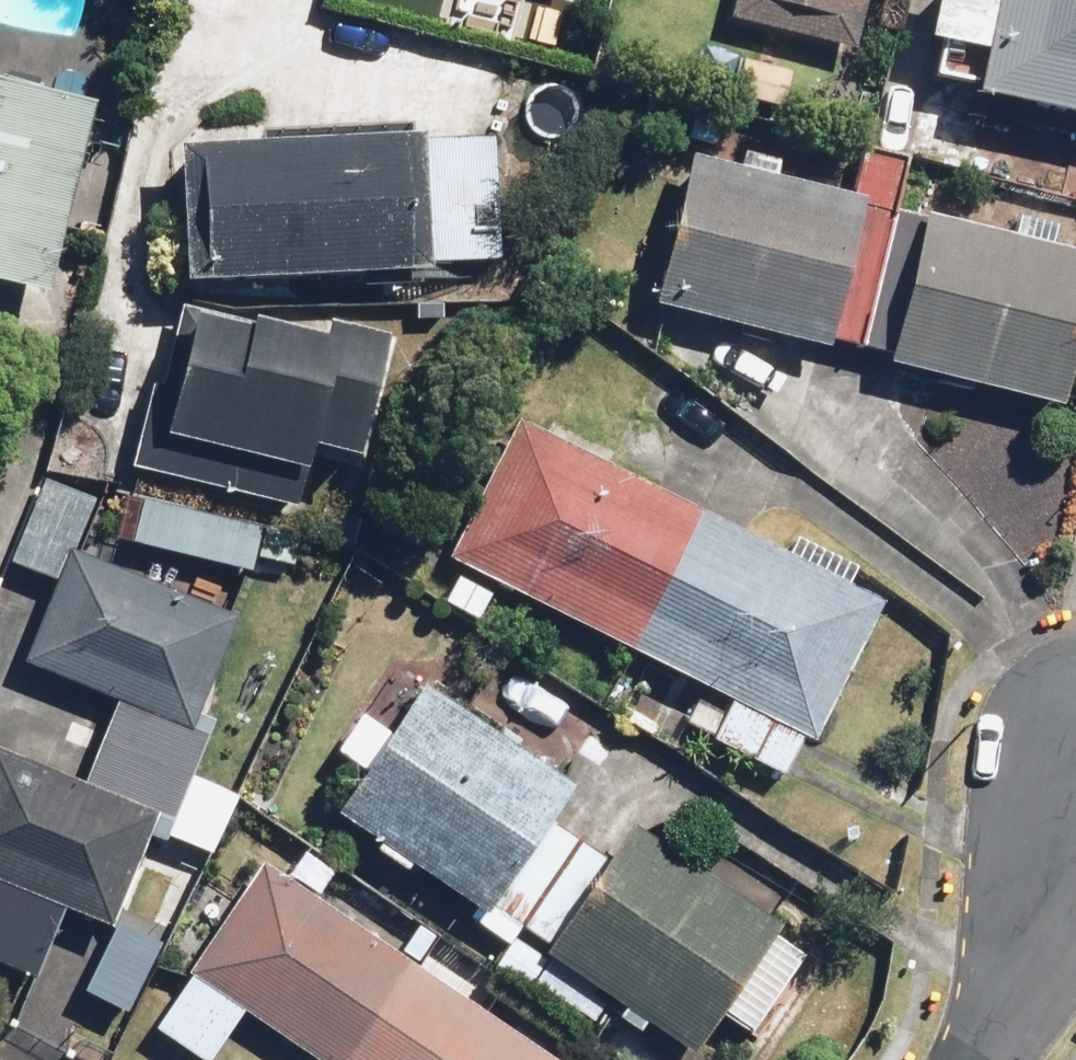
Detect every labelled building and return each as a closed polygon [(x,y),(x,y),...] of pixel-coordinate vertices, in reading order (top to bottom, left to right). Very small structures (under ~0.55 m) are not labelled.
[(871,50),(881,0),(738,0),(733,23),(871,50)] [(926,76),(1075,108),(1075,0),(942,0),(926,76)] [(54,296),(104,107),(0,80),(0,282),(54,296)] [(180,152),(194,292),(512,261),(498,121),(180,152)] [(876,193),(710,157),(679,300),(845,336),(876,193)] [(904,206),(871,356),(1075,401),(1075,244),(904,206)] [(380,461),(413,336),(334,315),(328,337),(191,300),(148,463),(314,507),(330,448),(380,461)] [(536,417),(440,602),(490,628),(516,578),(732,690),(711,731),(800,778),(892,601),(536,417)] [(200,728),(207,713),(252,618),(90,548),(109,503),(44,475),(16,556),(66,574),(34,666),(122,697),(200,728)] [(182,500),(172,561),(300,583),(310,522),(182,500)] [(372,779),(351,808),(481,903),(472,915),(506,940),(521,919),(583,834),(564,820),(590,785),(444,679),(404,735),(367,708),(335,753),(372,779)] [(200,728),(122,697),(92,783),(166,808),(148,860),(207,880),(247,794),(204,774),(228,723),(207,713),(200,728)] [(126,926),(131,909),(148,860),(166,808),(92,783),(0,751),(0,870),(1,871),(0,875),(0,959),(54,978),(78,909),(115,922),(126,926)] [(621,861),(583,834),(521,919),(702,1051),(790,930),(646,825),(621,861)] [(270,861),(156,1020),(211,1059),(220,1059),(256,1011),(325,1059),(576,1059),(583,1051),(496,989),(501,981),(423,925),(401,956),(270,861)] [(559,963),(520,936),(494,972),(533,1000),(559,963)]
